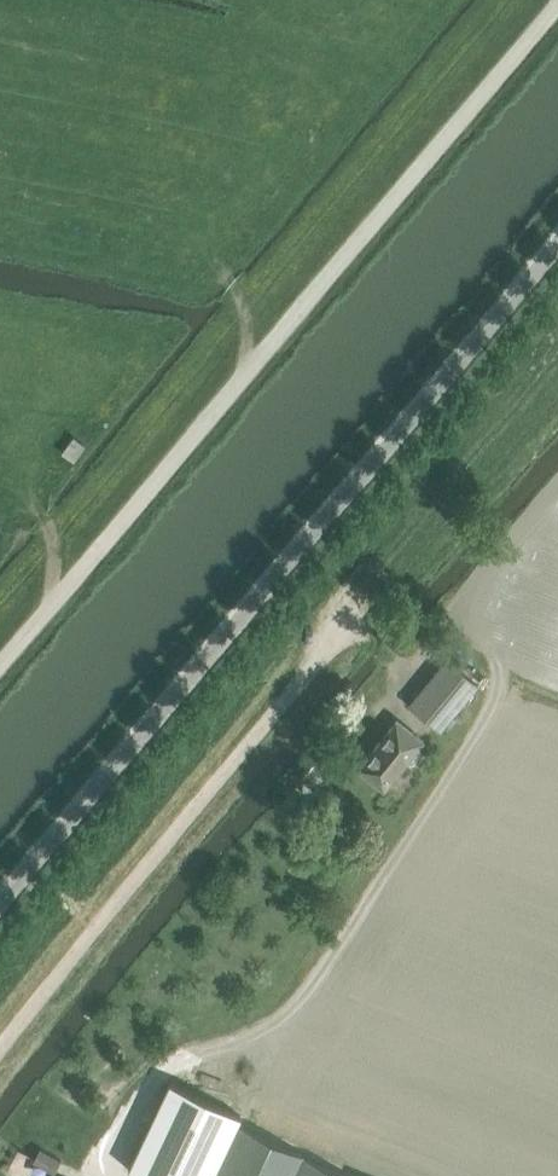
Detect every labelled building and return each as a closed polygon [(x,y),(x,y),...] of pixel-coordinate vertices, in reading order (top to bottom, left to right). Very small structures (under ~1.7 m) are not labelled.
[(448,660),(410,706),(440,732),(479,686),(448,660)] [(423,742),(398,721),(359,769),(385,790),(408,761),(411,763),(415,763),(421,756),(421,751),(418,749),(423,742)] [(238,1125),(241,1117),(168,1083),(127,1171),(138,1175),(344,1175),(238,1125)]
